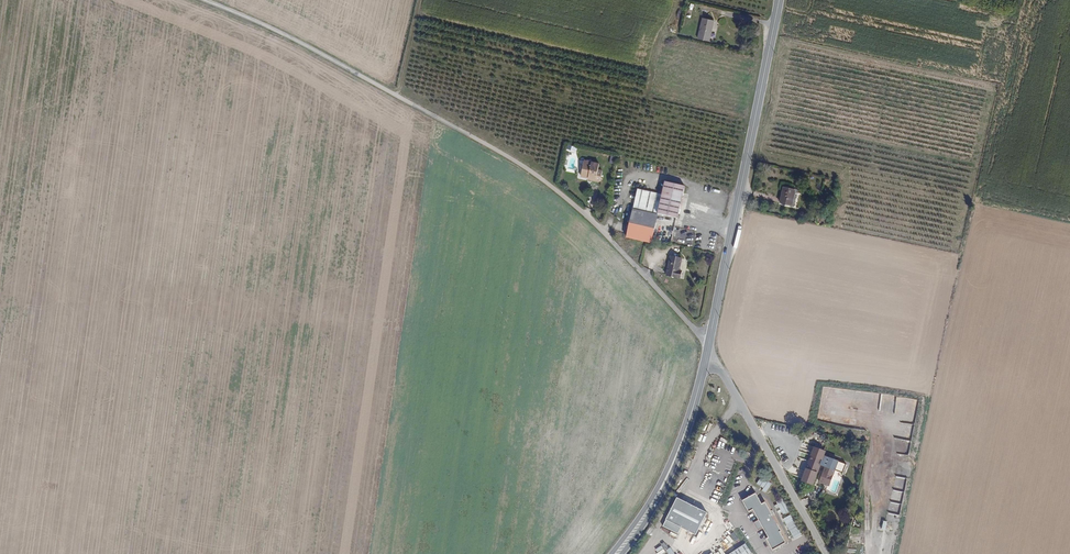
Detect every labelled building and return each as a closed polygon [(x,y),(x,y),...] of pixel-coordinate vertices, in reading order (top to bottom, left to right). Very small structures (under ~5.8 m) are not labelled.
[(710,41),(713,30),(712,30),(714,21),(703,18),(699,38),(710,41)] [(607,182),(607,172),(603,172),(604,165),(588,164),(587,179),(594,180),(598,180),(597,182),(607,182)] [(682,222),(689,189),(669,184),(666,197),(641,192),(636,217),(634,226),(631,240),(655,246),(662,217),(682,222)] [(774,203),(777,189),(763,186),(759,200),(774,203)] [(793,206),(797,189),(782,187),(779,204),(793,206)] [(685,274),(687,262),(675,260),(671,279),(685,282),(687,274),(685,274)] [(831,470),(835,461),(825,457),(824,460),(820,459),(820,457),(809,454),(804,467),(816,471),(818,463),(823,465),(817,481),(828,485),(832,474),(825,472),(826,469),(831,470)] [(896,476),(888,513),(899,515),(906,478),(896,476)] [(763,488),(761,491),(766,493),(771,483),(760,477),(757,484),(763,488)] [(749,511),(752,509),(769,538),(766,539),(772,550),(786,543),(779,532),(781,531),(765,501),(761,503),(755,493),(742,500),(749,511)] [(695,535),(706,513),(677,498),(666,520),(681,528),(695,535)] [(775,504),(778,515),(788,512),(785,501),(775,504)] [(783,519),(794,540),(802,536),(791,515),(783,519)] [(678,534),(681,528),(666,520),(663,526),(678,534)] [(728,520),(725,523),(731,529),(733,526),(728,520)] [(716,549),(720,553),(721,553),(740,541),(737,536),(716,549)] [(725,553),(747,553),(751,551),(745,541),(725,553)] [(670,547),(669,548),(664,543),(654,550),(657,553),(676,553),(670,547)]
